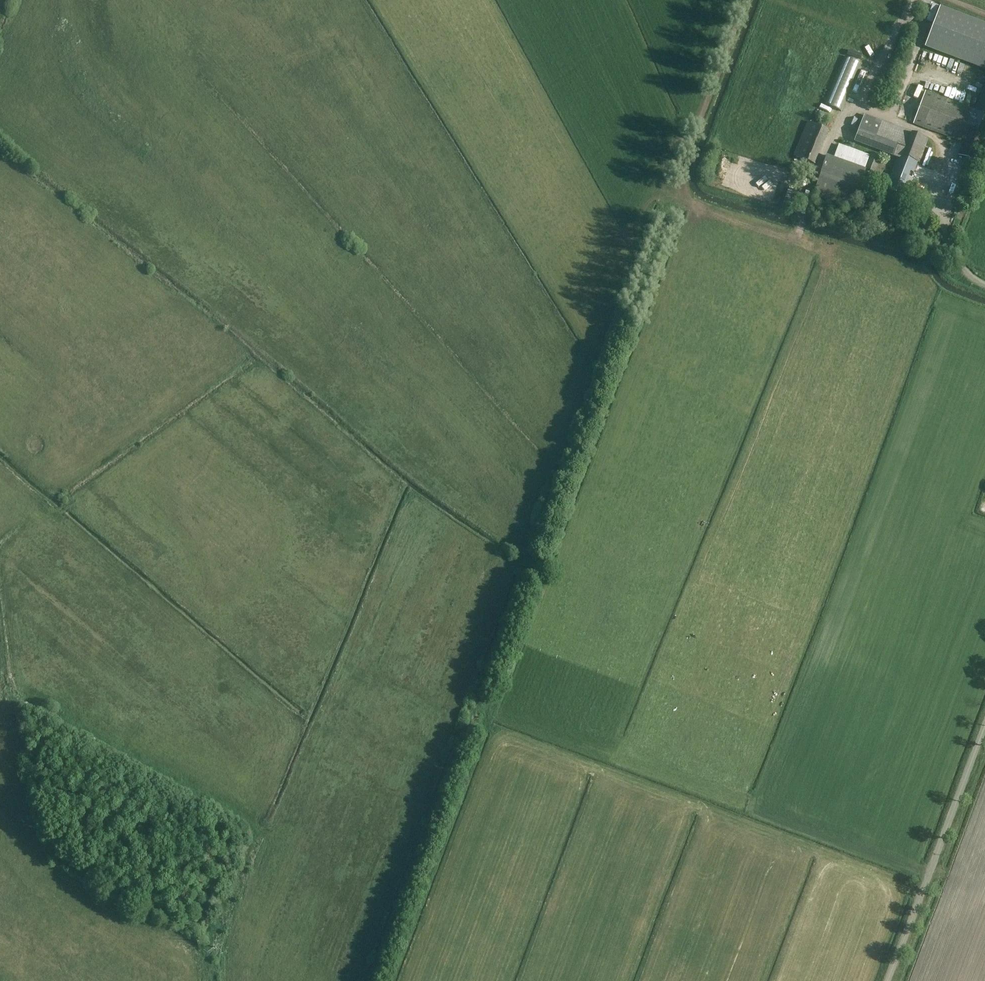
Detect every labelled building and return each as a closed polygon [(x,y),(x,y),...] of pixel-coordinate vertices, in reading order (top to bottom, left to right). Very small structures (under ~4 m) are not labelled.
[(939,7),(924,47),(984,70),(984,24),(939,7)] [(984,140),(984,82),(975,109),(925,91),(913,124),(963,143),(958,155),(977,162),(984,140)] [(928,139),(882,122),(864,115),(854,141),(872,148),(898,157),(883,195),(898,200),(906,203),(911,191),(906,189),(907,185),(908,186),(911,178),(907,176),(909,171),(913,172),(918,159),(920,160),(928,139)] [(808,121),(794,155),(814,163),(828,129),(808,121)] [(875,173),(881,156),(871,152),(865,170),(875,173)] [(941,182),(949,186),(958,160),(950,157),(941,182)] [(823,170),(818,184),(855,196),(860,182),(823,170)]
